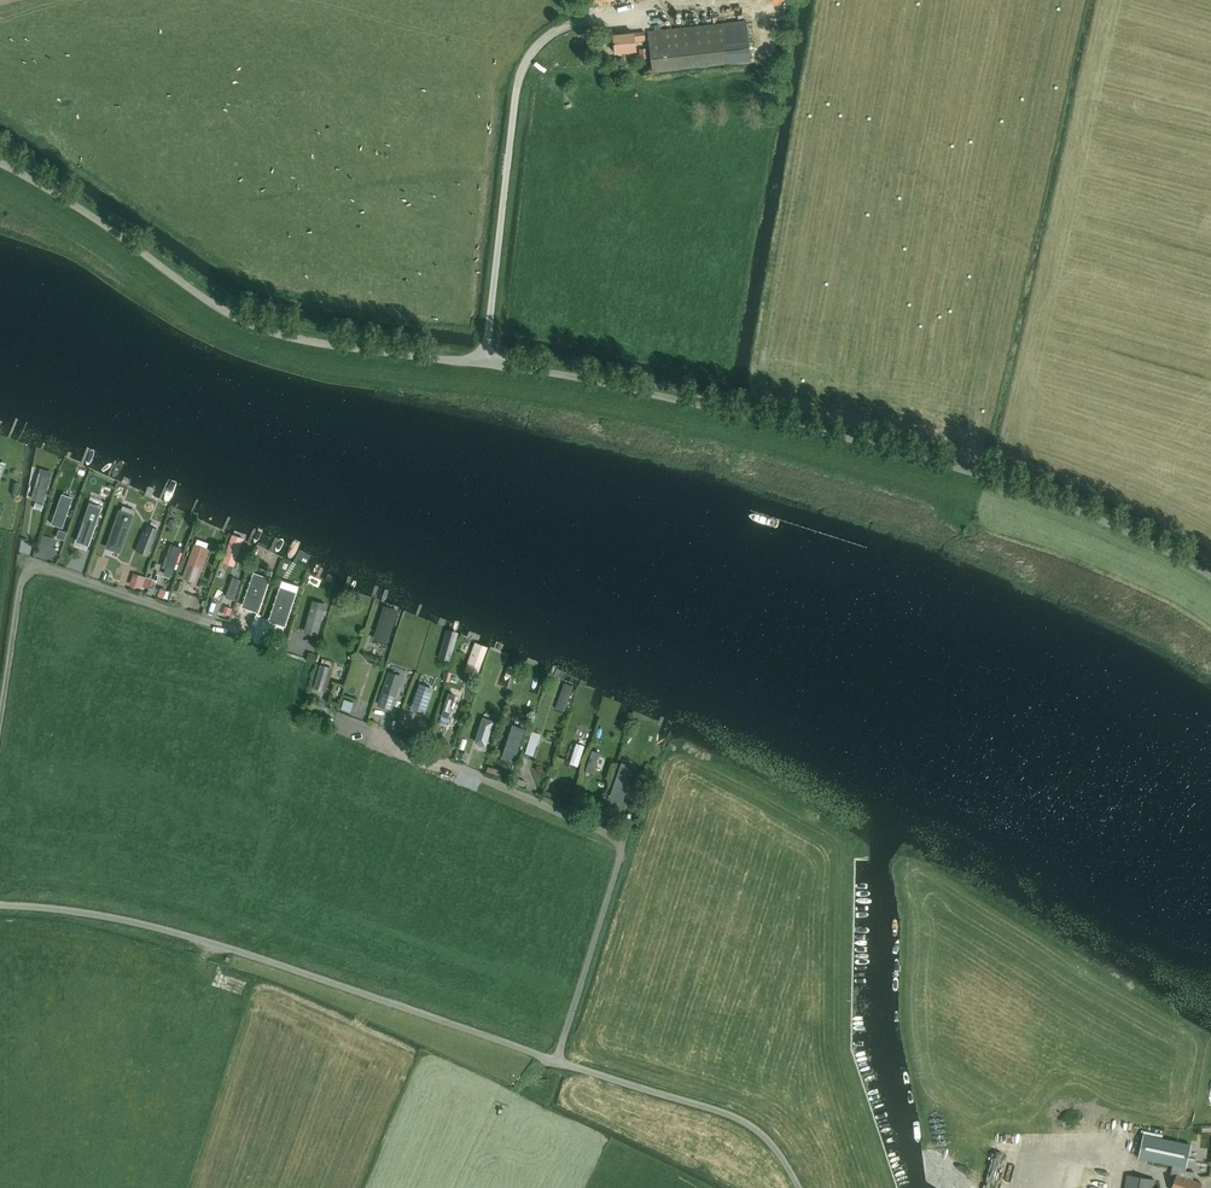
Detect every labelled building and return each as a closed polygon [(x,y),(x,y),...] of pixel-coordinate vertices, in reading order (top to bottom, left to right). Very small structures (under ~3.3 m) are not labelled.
[(652,72),(751,61),(746,21),(648,33),(652,72)] [(613,36),(615,54),(636,52),(635,42),(645,41),(644,33),(613,36)] [(648,59),(647,51),(639,52),(640,59),(648,59)] [(42,477),(35,500),(44,503),(51,479),(42,477)] [(62,495),(52,525),(63,529),(73,499),(62,495)] [(91,501),(77,540),(89,544),(103,505),(91,501)] [(119,516),(107,548),(119,552),(122,553),(135,516),(121,511),(119,516)] [(70,531),(77,533),(80,523),(73,521),(70,531)] [(147,556),(157,530),(149,527),(146,534),(144,533),(136,552),(147,556)] [(53,546),(61,549),(65,540),(57,536),(53,546)] [(180,577),(195,583),(208,549),(193,543),(180,577)] [(169,560),(166,559),(164,563),(167,565),(164,574),(172,577),(181,550),(174,547),(169,560)] [(39,558),(47,559),(48,548),(40,548),(39,558)] [(126,569),(119,567),(116,576),(123,578),(126,569)] [(242,576),(233,573),(226,596),(235,599),(242,576)] [(133,574),(130,586),(142,589),(143,587),(146,577),(133,574)] [(267,580),(254,576),(244,606),(256,610),(267,580)] [(294,594),(282,590),(271,620),(284,624),(294,594)] [(209,606),(214,609),(219,599),(213,596),(209,606)] [(387,644),(399,610),(386,605),(374,640),(387,644)] [(311,609),(305,632),(317,635),(323,612),(311,609)] [(284,637),(290,639),(294,626),(287,624),(284,637)] [(458,634),(448,630),(438,659),(448,662),(458,634)] [(487,646),(476,642),(466,670),(476,674),(487,646)] [(314,688),(322,691),(329,668),(320,666),(314,688)] [(388,672),(377,706),(392,710),(403,676),(388,672)] [(339,690),(339,679),(331,679),(330,690),(339,690)] [(420,685),(412,708),(424,712),(432,689),(420,685)] [(449,694),(442,716),(449,719),(456,696),(449,694)] [(342,696),(338,710),(347,712),(351,698),(342,696)] [(476,742),(485,746),(493,722),(483,719),(476,742)] [(526,730),(513,725),(502,758),(515,763),(526,730)] [(533,756),(540,734),(532,732),(525,754),(533,756)] [(576,744),(570,764),(578,767),(584,746),(576,744)] [(600,753),(592,751),(585,771),(593,774),(600,753)] [(622,765),(611,797),(622,801),(633,769),(622,765)] [(1202,1184),(1192,1180),(1194,1173),(1185,1172),(1190,1145),(1144,1135),(1139,1158),(1173,1166),(1171,1174),(1176,1176),(1171,1187),(1200,1187),(1202,1184)] [(1192,1151),(1192,1160),(1205,1160),(1205,1151),(1192,1151)] [(1066,1176),(1076,1179),(1081,1165),(1071,1162),(1066,1176)] [(1127,1176),(1125,1187),(1153,1187),(1154,1180),(1127,1176)] [(1059,1181),(1051,1179),(1050,1187),(1058,1187),(1059,1181)]
